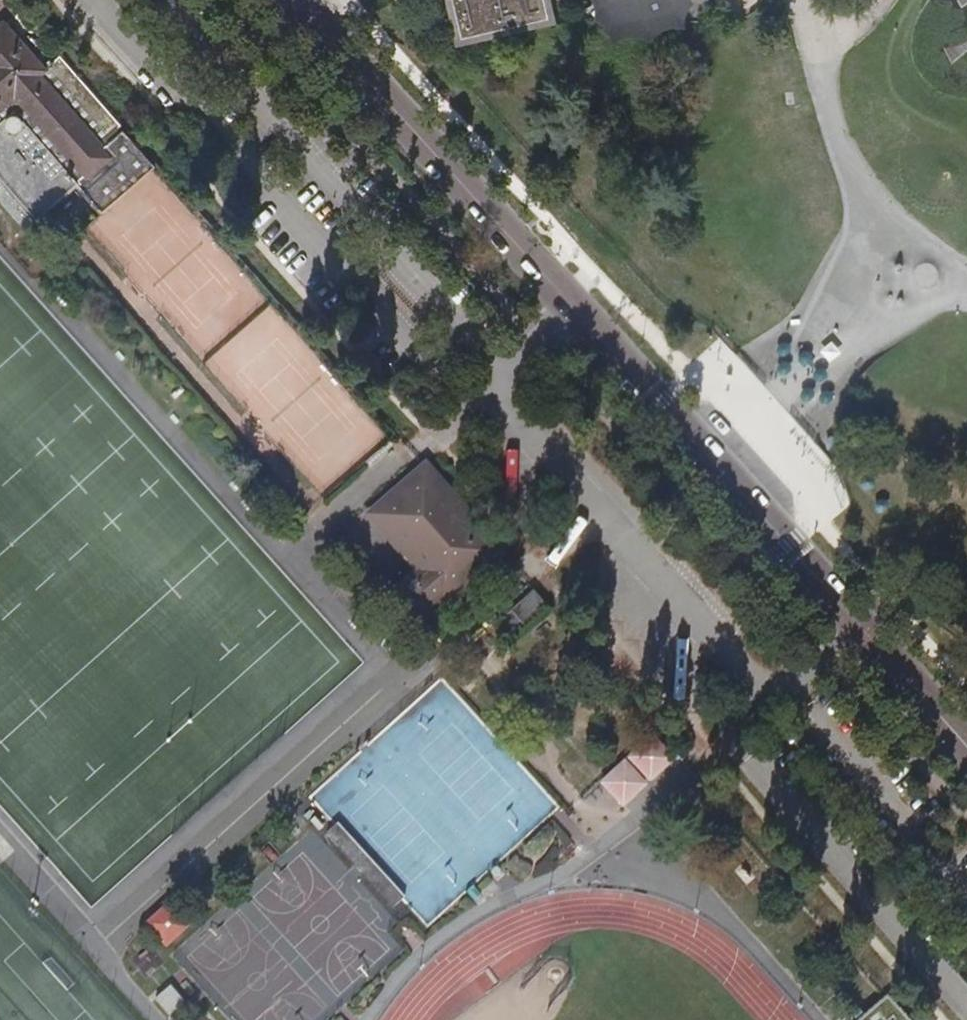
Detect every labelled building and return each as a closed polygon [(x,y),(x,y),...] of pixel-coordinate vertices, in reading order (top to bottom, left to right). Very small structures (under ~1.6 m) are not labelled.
[(463,49),(500,40),(498,30),(549,18),(547,11),(575,4),(573,0),(452,0),(463,49)] [(614,25),(675,13),(676,0),(601,0),(614,25)] [(36,214),(82,173),(87,178),(111,157),(101,146),(125,125),(62,53),(42,70),(2,23),(0,25),(0,174),(36,214)] [(396,588),(423,619),(500,552),(426,468),(372,514),(419,567),(396,588)] [(503,616),(516,631),(546,604),(533,590),(503,616)] [(426,925),(559,811),(450,685),(315,801),(335,824),(327,831),(395,910),(405,901),(426,925)] [(678,764),(653,737),(601,787),(626,813),(678,764)] [(170,902),(147,924),(171,949),(194,926),(170,902)] [(135,968),(150,984),(164,971),(149,955),(135,968)] [(157,999),(170,1015),(183,1004),(170,988),(157,999)] [(889,995),(859,1019),(911,1019),(889,995)]
